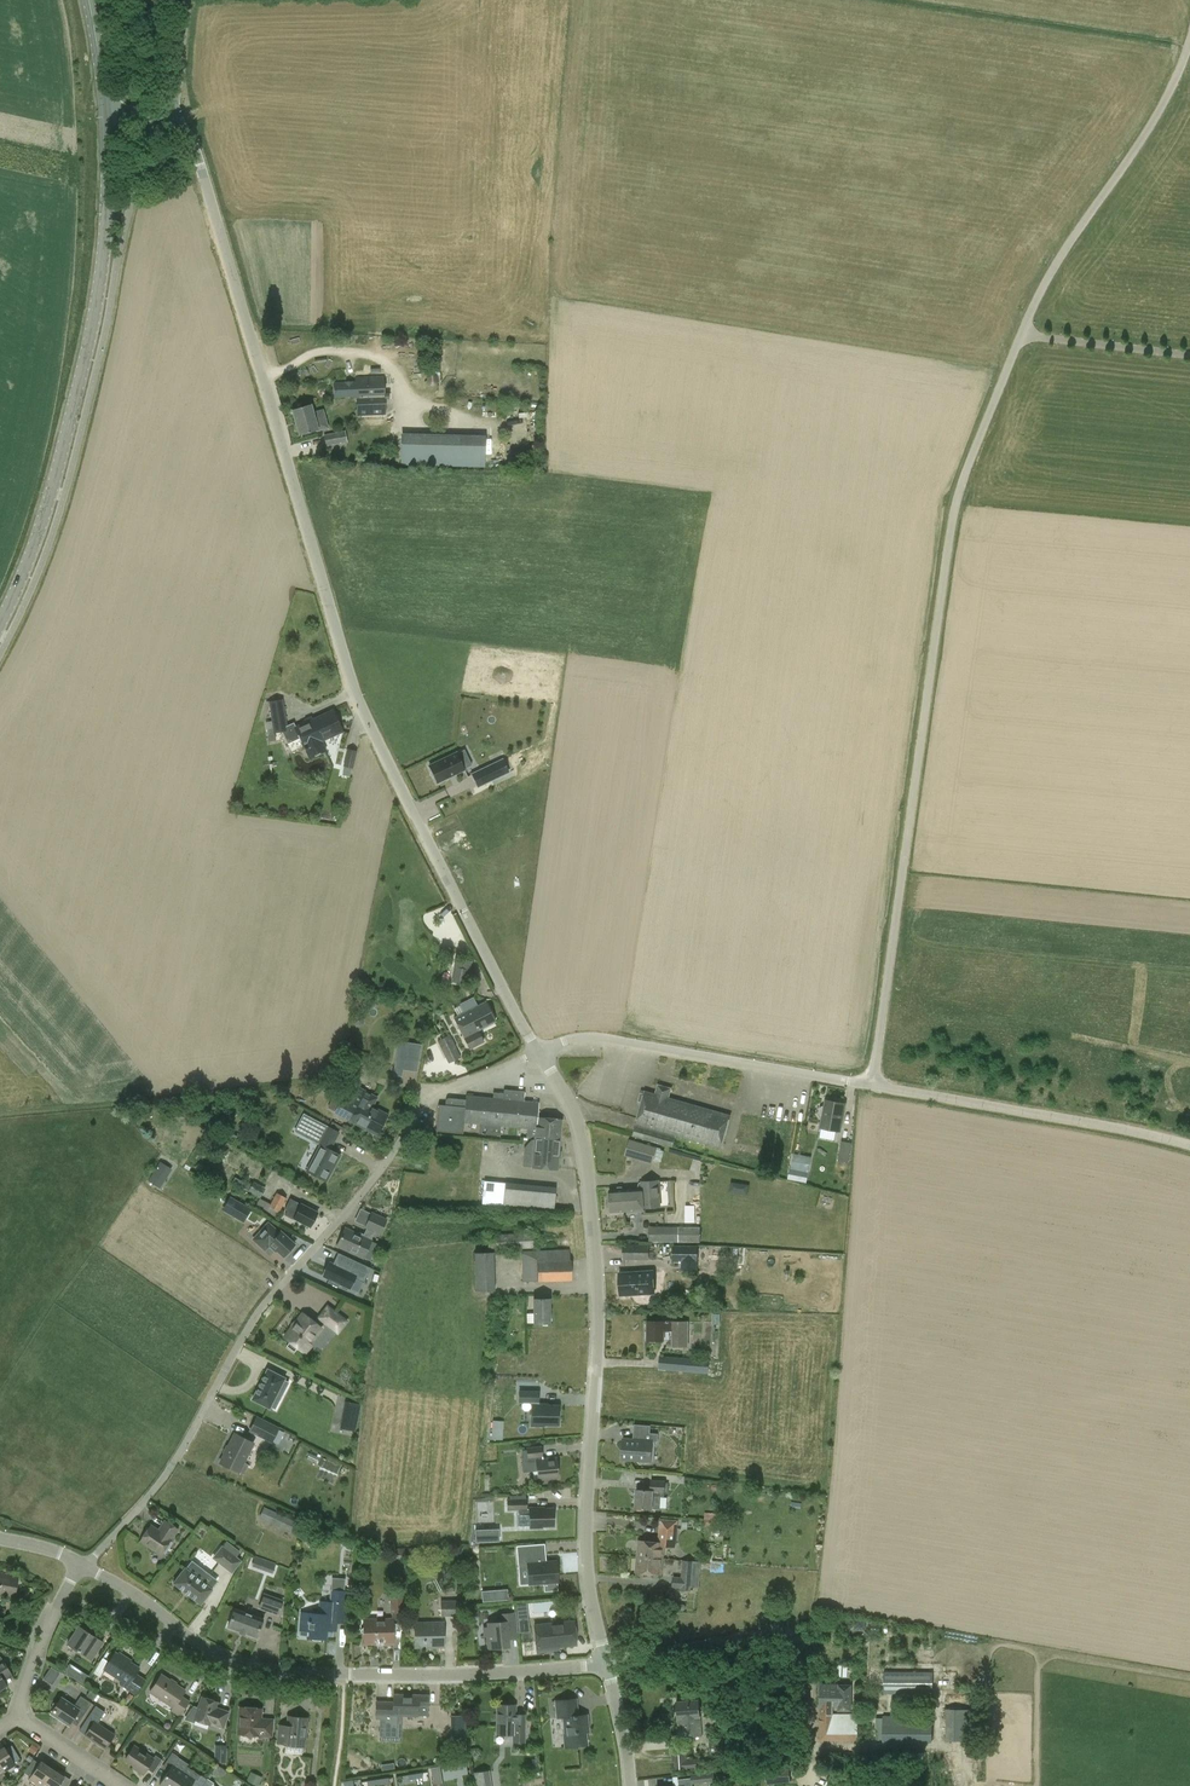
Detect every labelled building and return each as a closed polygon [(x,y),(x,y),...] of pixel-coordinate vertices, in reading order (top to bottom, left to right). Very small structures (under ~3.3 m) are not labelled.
[(356,397),(356,416),(385,415),(384,382),(333,383),(333,398),(356,397)] [(318,431),(310,405),(292,411),(299,436),(318,431)] [(338,434),(324,436),(326,446),(340,444),(338,434)] [(459,466),(460,435),(401,434),(400,465),(459,466)] [(331,711),(296,727),(293,723),(287,725),(283,700),(268,701),(271,721),(265,722),(268,742),(276,741),(275,734),(282,732),(287,744),(300,739),(309,759),(325,751),(321,742),(341,733),(331,711)] [(353,769),(356,753),(348,751),(344,767),(353,769)] [(437,784),(465,770),(456,752),(428,765),(437,784)] [(502,759),(471,774),(477,788),(509,773),(502,759)] [(468,970),(454,967),(453,975),(467,977),(468,970)] [(495,1022),(485,1002),(478,1006),(473,998),(460,1005),(464,1013),(457,1016),(453,1018),(469,1050),(483,1042),(478,1031),(495,1022)] [(460,1058),(449,1036),(437,1041),(448,1064),(460,1058)] [(416,1071),(420,1045),(405,1043),(402,1063),(396,1062),(394,1075),(401,1076),(402,1069),(416,1071)] [(655,1094),(645,1091),(644,1094),(641,1094),(639,1101),(642,1102),(635,1124),(721,1148),(730,1115),(668,1098),(671,1089),(658,1085),(655,1094)] [(333,1096),(327,1108),(336,1112),(335,1113),(376,1134),(386,1116),(371,1109),(377,1097),(358,1088),(350,1104),(342,1100),(341,1101),(333,1096)] [(535,1137),(536,1127),(537,1117),(539,1103),(524,1101),(525,1092),(504,1090),(503,1094),(493,1093),(493,1098),(466,1096),(465,1099),(449,1097),(446,1098),(445,1100),(444,1105),(438,1104),(435,1131),(462,1133),(463,1123),(482,1125),(481,1134),(499,1136),(500,1127),(527,1129),(526,1139),(530,1139),(530,1136),(535,1137)] [(826,1101),(825,1107),(822,1106),(819,1108),(818,1114),(820,1116),(823,1117),(821,1128),(840,1132),(845,1104),(826,1101)] [(536,1127),(535,1138),(560,1141),(562,1120),(537,1117),(536,1127)] [(334,1140),(338,1132),(326,1126),(322,1134),(321,1133),(316,1143),(317,1144),(313,1150),(317,1152),(312,1162),(305,1158),(300,1167),(307,1171),(306,1172),(326,1182),(340,1155),(329,1150),(334,1140)] [(633,1136),(657,1143),(665,1145),(673,1147),(675,1138),(635,1126),(633,1136)] [(558,1159),(560,1141),(535,1138),(532,1167),(557,1169),(558,1159)] [(654,1160),(661,1162),(664,1151),(663,1151),(657,1149),(657,1147),(656,1147),(629,1139),(624,1156),(653,1164),(654,1160)] [(839,1141),(838,1161),(850,1161),(851,1141),(839,1141)] [(808,1156),(793,1154),(790,1174),(802,1176),(803,1172),(805,1172),(808,1156)] [(159,1161),(147,1180),(158,1188),(171,1168),(159,1161)] [(609,1190),(609,1193),(610,1210),(610,1213),(644,1211),(644,1208),(660,1207),(660,1205),(659,1181),(641,1182),(641,1183),(638,1183),(637,1188),(609,1190)] [(728,1191),(747,1195),(749,1184),(730,1181),(728,1191)] [(243,1188),(260,1198),(266,1189),(253,1182),(251,1185),(246,1182),(243,1188)] [(556,1188),(505,1182),(503,1207),(553,1212),(556,1188)] [(270,1204),(259,1198),(254,1209),(266,1215),(267,1213),(276,1218),(287,1198),(276,1192),(270,1204)] [(230,1196),(222,1210),(243,1223),(251,1209),(230,1196)] [(317,1213),(301,1204),(290,1199),(284,1210),(287,1211),(285,1215),(310,1227),(317,1213)] [(364,1237),(345,1228),(337,1247),(363,1258),(374,1232),(379,1234),(386,1220),(372,1213),(365,1227),(367,1228),(364,1237)] [(268,1223),(253,1240),(265,1250),(269,1246),(275,1251),(276,1250),(283,1257),(288,1251),(289,1252),(294,1247),(293,1246),(294,1244),(280,1232),(279,1234),(268,1223)] [(701,1227),(649,1226),(649,1242),(700,1242),(701,1227)] [(488,1235),(488,1251),(533,1249),(533,1233),(488,1235)] [(655,1246),(648,1246),(648,1245),(622,1245),(623,1260),(649,1260),(649,1259),(655,1259),(655,1246)] [(673,1247),(673,1263),(682,1263),(682,1271),(696,1271),(697,1247),(673,1247)] [(571,1281),(569,1250),(521,1251),(522,1282),(537,1282),(571,1281)] [(474,1254),(475,1292),(495,1291),(493,1252),(474,1254)] [(370,1268),(337,1253),(333,1261),(337,1263),(335,1266),(330,1264),(324,1277),(329,1279),(327,1282),(338,1287),(339,1284),(349,1288),(353,1279),(363,1283),(370,1268)] [(654,1294),(652,1271),(619,1273),(620,1296),(654,1294)] [(549,1299),(533,1299),(533,1324),(550,1324),(549,1299)] [(325,1323),(337,1333),(346,1321),(334,1312),(333,1312),(338,1316),(330,1326),(325,1323)] [(302,1314),(283,1337),(289,1341),(287,1344),(295,1350),(297,1348),(302,1352),(303,1351),(305,1353),(311,1345),(309,1343),(321,1328),(302,1314)] [(689,1321),(672,1321),(672,1347),(688,1348),(689,1321)] [(664,1341),(664,1330),(671,1330),(671,1322),(647,1322),(647,1340),(664,1341)] [(709,1360),(659,1356),(658,1370),(708,1374),(709,1360)] [(267,1370),(252,1400),(269,1408),(274,1398),(279,1400),(288,1383),(283,1380),(284,1378),(267,1370)] [(519,1392),(519,1402),(531,1402),(531,1426),(543,1426),(543,1425),(558,1425),(558,1406),(543,1406),(543,1405),(538,1404),(538,1392),(519,1392)] [(360,1405),(347,1402),(342,1428),(355,1431),(360,1405)] [(249,1430),(271,1441),(277,1428),(256,1417),(249,1430)] [(502,1439),(503,1420),(491,1419),(490,1438),(502,1439)] [(650,1462),(651,1443),(651,1442),(658,1442),(658,1434),(650,1433),(650,1426),(634,1425),(633,1441),(623,1441),(622,1458),(632,1459),(632,1461),(637,1461),(640,1464),(645,1464),(648,1462),(650,1462)] [(239,1473),(254,1443),(234,1433),(219,1463),(239,1473)] [(537,1469),(538,1485),(549,1484),(548,1479),(558,1478),(556,1458),(542,1459),(541,1448),(528,1449),(530,1470),(537,1469)] [(651,1481),(650,1490),(636,1489),(635,1508),(652,1510),(660,1510),(661,1497),(664,1497),(664,1492),(668,1493),(668,1485),(664,1485),(665,1481),(651,1481)] [(507,1499),(507,1511),(527,1510),(527,1499),(525,1499),(525,1495),(509,1496),(509,1499),(507,1499)] [(298,1523),(264,1507),(259,1518),(293,1533),(298,1523)] [(542,1527),(542,1526),(553,1526),(553,1509),(529,1509),(529,1527),(542,1527)] [(661,1519),(659,1537),(659,1543),(638,1541),(637,1558),(662,1560),(664,1547),(675,1548),(677,1520),(661,1519)] [(160,1555),(177,1529),(164,1520),(158,1530),(151,1525),(140,1541),(160,1555)] [(498,1529),(475,1530),(476,1542),(499,1541),(498,1529)] [(212,1558),(232,1573),(241,1560),(236,1557),(240,1552),(227,1541),(223,1546),(222,1545),(212,1558)] [(392,1558),(404,1559),(405,1549),(393,1548),(392,1558)] [(408,1559),(420,1559),(420,1548),(408,1548),(408,1559)] [(557,1583),(555,1561),(540,1562),(539,1553),(517,1555),(518,1569),(528,1568),(529,1585),(557,1583)] [(255,1557),(252,1565),(259,1568),(262,1559),(255,1557)] [(661,1574),(662,1560),(637,1558),(636,1572),(661,1574)] [(691,1591),(691,1587),(699,1588),(700,1562),(682,1560),(681,1577),(673,1577),(672,1588),(680,1589),(680,1590),(691,1591)] [(212,1589),(210,1588),(214,1584),(205,1577),(201,1581),(184,1568),(172,1583),(200,1605),(212,1589)] [(19,1575),(0,1572),(0,1595),(15,1598),(19,1575)] [(307,1637),(326,1639),(326,1630),(336,1631),(337,1622),(348,1623),(350,1592),(344,1591),(345,1579),(331,1578),(329,1603),(320,1602),(319,1614),(301,1613),(299,1631),(307,1632),(307,1637)] [(483,1602),(495,1601),(494,1591),(482,1592),(483,1602)] [(283,1600),(263,1593),(258,1608),(278,1615),(283,1600)] [(393,1643),(392,1623),(402,1622),(402,1613),(404,1613),(403,1597),(389,1597),(390,1613),(392,1612),(392,1619),(363,1619),(364,1644),(393,1643)] [(440,1600),(440,1617),(458,1616),(458,1600),(440,1600)] [(526,1603),(516,1604),(518,1620),(528,1619),(526,1603)] [(227,1627),(256,1637),(262,1619),(234,1609),(227,1627)] [(516,1613),(499,1614),(500,1622),(485,1623),(488,1649),(509,1647),(508,1639),(518,1638),(516,1613)] [(414,1623),(414,1648),(444,1647),(443,1622),(414,1623)] [(534,1626),(537,1651),(545,1650),(545,1647),(576,1644),(573,1622),(534,1626)] [(67,1644),(91,1660),(103,1642),(78,1627),(67,1644)] [(135,1695),(145,1680),(135,1674),(139,1668),(125,1659),(125,1657),(120,1654),(118,1654),(115,1652),(104,1670),(122,1682),(120,1685),(135,1695)] [(7,1686),(4,1682),(12,1677),(0,1656),(0,1690),(7,1686)] [(892,1662),(892,1671),(883,1671),(883,1694),(933,1694),(933,1672),(913,1671),(913,1663),(892,1662)] [(838,1665),(837,1676),(847,1677),(848,1665),(838,1665)] [(59,1673),(50,1667),(43,1679),(51,1684),(59,1673)] [(82,1672),(76,1680),(83,1685),(88,1676),(82,1672)] [(179,1716),(189,1702),(181,1697),(185,1691),(161,1675),(149,1692),(173,1707),(171,1710),(179,1716)] [(819,1740),(857,1740),(857,1718),(857,1714),(833,1714),(833,1709),(850,1710),(849,1686),(821,1686),(819,1740)] [(98,1699),(100,1696),(90,1690),(86,1696),(95,1701),(97,1699),(98,1699)] [(428,1696),(393,1694),(393,1703),(376,1702),(376,1718),(397,1719),(397,1715),(418,1716),(418,1715),(427,1715),(428,1696)] [(82,1717),(91,1703),(80,1696),(73,1706),(61,1698),(57,1703),(52,1703),(52,1711),(51,1713),(52,1714),(52,1719),(60,1719),(68,1725),(76,1714),(82,1717)] [(194,1723),(195,1720),(209,1725),(210,1723),(223,1728),(228,1712),(220,1709),(220,1710),(215,1709),(217,1702),(201,1697),(198,1707),(193,1706),(184,1720),(194,1723)] [(563,1718),(565,1735),(564,1735),(565,1748),(587,1745),(585,1731),(588,1731),(586,1714),(575,1715),(573,1699),(555,1701),(556,1718),(563,1718)] [(676,1701),(679,1738),(701,1736),(698,1699),(676,1701)] [(525,1715),(514,1715),(514,1705),(498,1705),(498,1734),(512,1734),(512,1743),(525,1743),(525,1715)] [(104,1749),(114,1735),(97,1723),(104,1712),(95,1706),(87,1718),(93,1722),(84,1735),(104,1749)] [(270,1736),(272,1721),(260,1720),(260,1709),(240,1708),(238,1734),(258,1736),(258,1735),(270,1736)] [(946,1741),(973,1741),(973,1710),(946,1709),(946,1741)] [(465,1714),(450,1714),(450,1737),(465,1737),(465,1714)] [(304,1747),(307,1718),(288,1716),(287,1729),(279,1729),(277,1743),(285,1744),(285,1745),(304,1747)] [(883,1716),(882,1742),(932,1742),(932,1716),(883,1716)] [(873,1718),(872,1740),(882,1740),(882,1718),(873,1718)] [(0,1749),(0,1767),(3,1772),(15,1765),(14,1763),(20,1759),(12,1745),(6,1749),(4,1747),(0,1749)] [(152,1773),(161,1760),(155,1755),(153,1759),(133,1746),(125,1759),(137,1767),(136,1769),(143,1774),(146,1769),(152,1773)] [(214,1763),(227,1763),(227,1748),(214,1748),(214,1763)] [(671,1750),(672,1770),(695,1769),(694,1757),(686,1757),(685,1749),(671,1750)] [(161,1785),(174,1785),(184,1772),(172,1765),(178,1757),(172,1753),(163,1766),(169,1770),(159,1785),(161,1785)] [(39,1785),(41,1785),(52,1769),(40,1761),(39,1763),(33,1760),(24,1773),(30,1777),(28,1779),(39,1785)] [(441,1765),(442,1777),(467,1776),(466,1763),(441,1765)] [(439,1766),(430,1768),(432,1783),(442,1782),(439,1766)] [(765,1770),(766,1783),(790,1781),(789,1768),(765,1770)] [(52,1769),(41,1785),(58,1785),(64,1777),(52,1769)] [(247,1781),(258,1785),(262,1776),(250,1771),(247,1781)] [(476,1773),(477,1785),(490,1785),(488,1771),(476,1773)] [(184,1772),(174,1785),(190,1785),(195,1779),(184,1772)] [(207,1779),(201,1775),(194,1785),(202,1785),(207,1779)] [(693,1778),(694,1785),(714,1782),(713,1775),(693,1778)]
